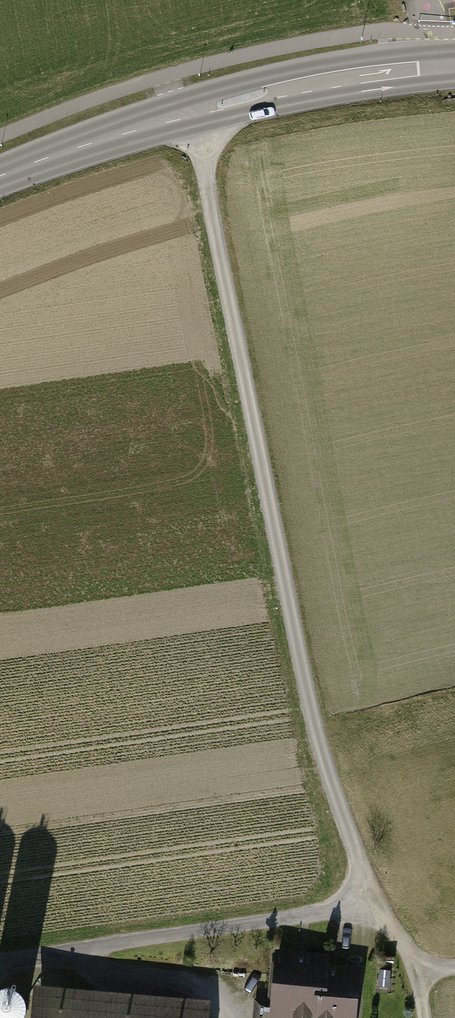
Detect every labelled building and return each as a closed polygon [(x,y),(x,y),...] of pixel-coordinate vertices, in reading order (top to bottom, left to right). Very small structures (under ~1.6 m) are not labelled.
[(277,953),(272,1017),(358,1017),(362,972),(332,969),(333,957),(277,953)] [(33,1017),(213,1017),(214,1007),(36,991),(33,1017)]
